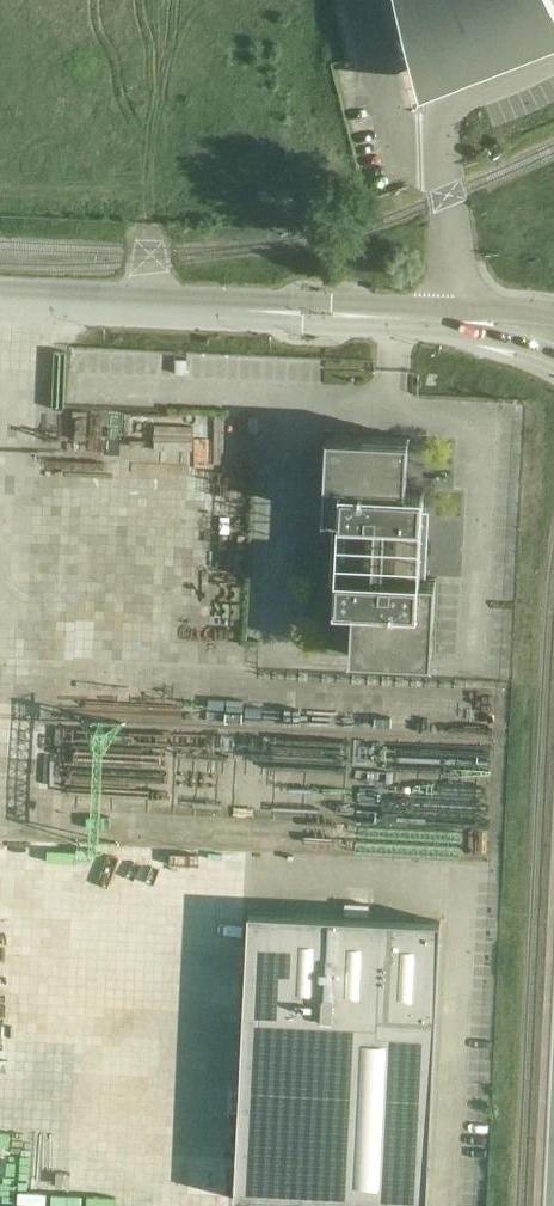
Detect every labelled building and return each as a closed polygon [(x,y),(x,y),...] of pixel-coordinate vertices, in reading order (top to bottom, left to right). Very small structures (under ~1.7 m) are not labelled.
[(417,82),(553,28),(553,3),(552,0),(396,0),(417,82)] [(417,577),(418,557),(420,557),(421,557),(423,556),(424,555),(425,554),(426,553),(426,551),(427,550),(427,549),(427,547),(426,546),(425,544),(424,543),(423,542),(422,541),(421,541),(419,540),(421,492),(405,492),(408,438),(327,434),(323,515),(341,516),(337,601),(353,602),(350,656),(432,660),(435,578),(417,577)] [(234,1199),(305,1203),(381,1205),(426,1205),(435,1030),(440,921),(352,917),(248,912),(244,1008),(315,1012),(311,1095),(308,1147),(305,1202),(235,1199),(236,1175),(234,1199)]
